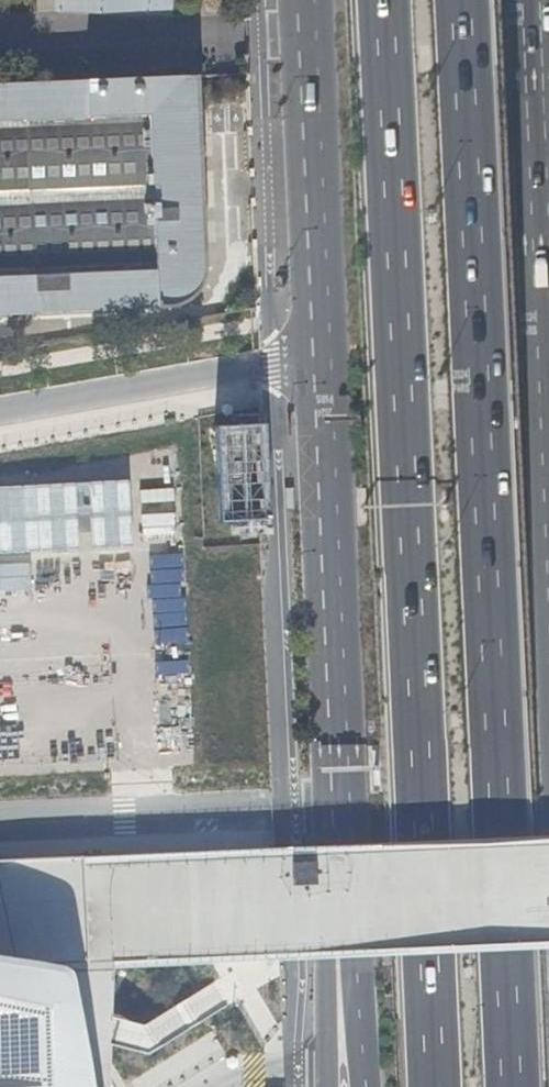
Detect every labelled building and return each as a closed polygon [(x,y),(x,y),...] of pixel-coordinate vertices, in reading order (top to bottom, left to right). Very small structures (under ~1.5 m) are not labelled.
[(0,85),(0,313),(178,305),(192,298),(199,290),(202,285),(204,279),(205,271),(197,76),(0,85)] [(0,452),(0,508),(148,485),(147,479),(168,476),(167,469),(185,466),(176,406),(83,421),(85,434),(41,441),(42,446),(0,452)] [(77,980),(75,970),(65,963),(0,955),(0,1086),(96,1086),(77,980)]
